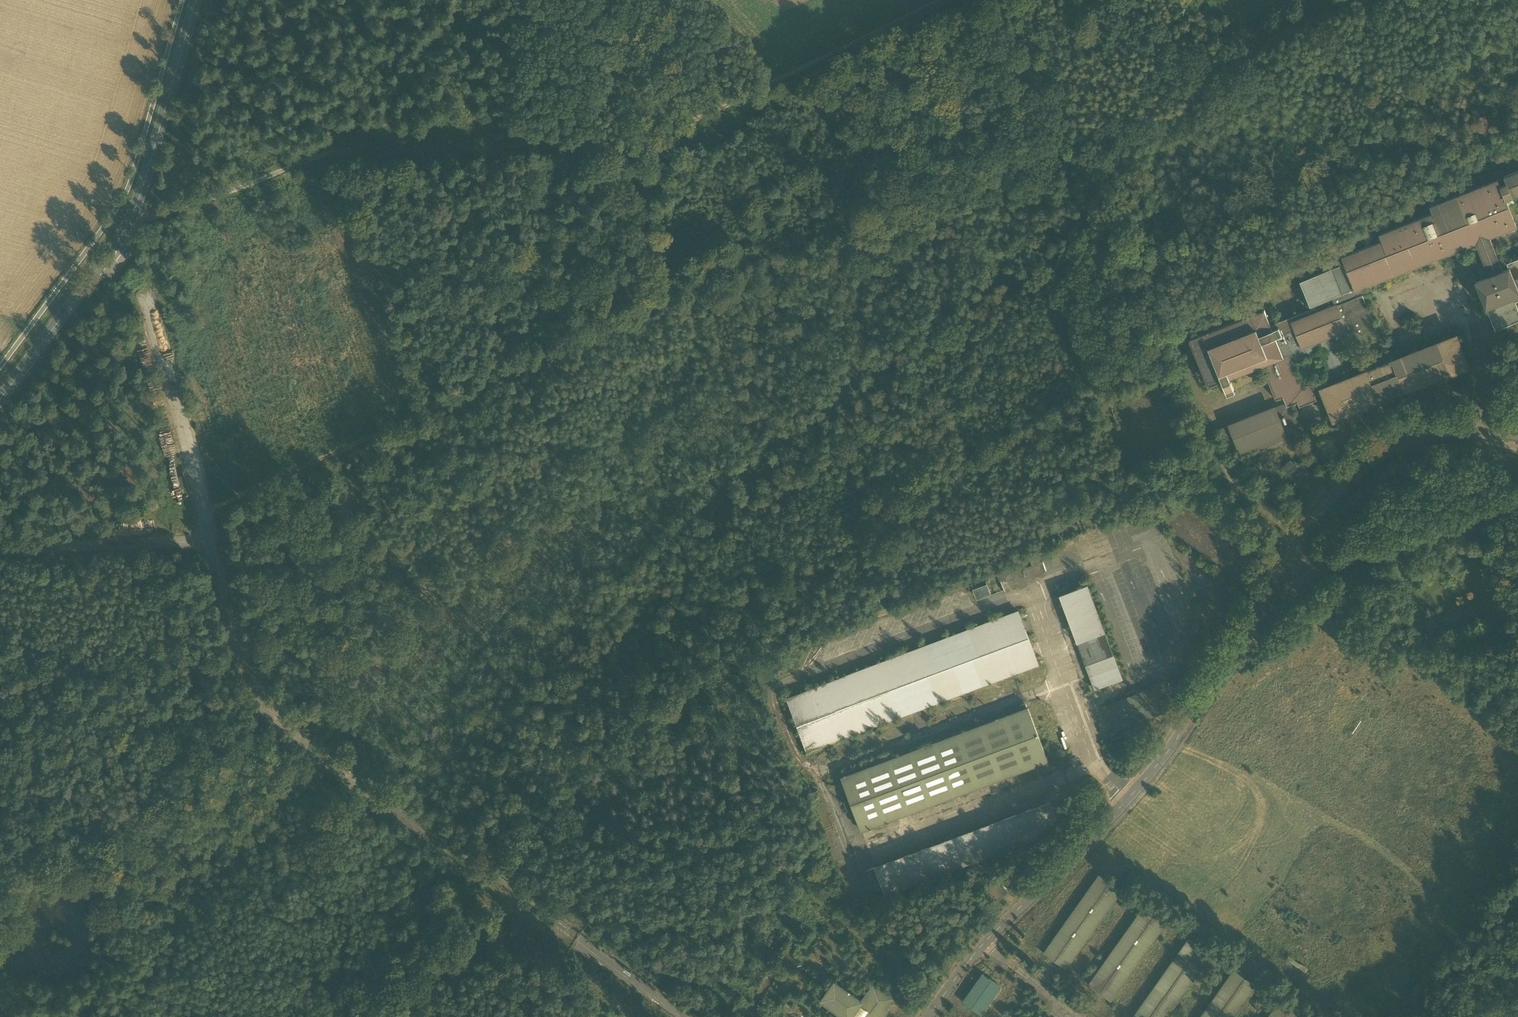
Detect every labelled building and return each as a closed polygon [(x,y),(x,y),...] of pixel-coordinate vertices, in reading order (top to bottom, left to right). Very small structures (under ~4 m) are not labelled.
[(1342,256),(1345,263),(1302,279),(1300,283),(1308,304),(1312,305),(1314,304),(1316,307),(1271,324),(1265,309),(1190,339),(1209,387),(1222,382),(1230,378),(1262,366),(1275,399),(1284,396),(1287,403),(1288,403),(1289,404),(1298,400),(1300,405),(1315,399),(1313,394),(1322,391),(1322,389),(1335,384),(1332,377),(1331,376),(1303,387),(1293,361),(1293,362),(1283,337),(1274,340),(1269,328),(1281,323),(1283,329),(1294,324),(1293,322),(1335,305),(1341,319),(1356,314),(1363,334),(1333,345),(1336,352),(1379,335),(1361,288),(1517,227),(1506,200),(1512,197),(1512,198),(1517,195),(1517,171),(1504,176),(1507,183),(1501,185),(1498,178),(1430,205),(1433,212),(1379,233),(1382,240),(1342,256)] [(1508,263),(1501,265),(1492,243),(1485,246),(1506,300),(1513,298),(1515,302),(1517,301),(1517,289),(1508,263)] [(1508,263),(1517,289),(1517,259),(1508,263)] [(1456,336),(1392,362),(1392,361),(1366,371),(1366,372),(1347,379),(1336,352),(1333,345),(1363,334),(1356,314),(1341,319),(1335,305),(1293,322),(1294,324),(1283,329),(1281,323),(1269,328),(1274,340),(1283,337),(1293,362),(1293,361),(1321,350),(1331,376),(1332,377),(1334,376),(1337,383),(1335,384),(1322,389),(1322,391),(1334,420),(1468,367),(1456,336)] [(1490,317),(1495,331),(1517,322),(1517,309),(1517,306),(1490,317)] [(1230,378),(1222,382),(1227,395),(1235,392),(1230,378)] [(1287,403),(1218,430),(1227,453),(1240,448),(1242,454),(1300,431),(1289,404),(1288,403),(1287,403)] [(1294,460),(1292,462),(1290,460),(1282,467),(1298,487),(1314,473),(1303,460),(1298,465),(1294,460)] [(1003,570),(997,572),(1001,580),(1006,578),(1003,570)] [(987,584),(974,588),(977,598),(991,593),(987,584)] [(1087,585),(1060,595),(1078,642),(1104,632),(1087,585)] [(885,589),(872,594),(878,609),(891,603),(885,589)] [(1187,593),(1182,595),(1191,621),(1197,619),(1187,593)] [(1018,612),(786,697),(805,749),(1038,664),(1018,612)] [(1104,632),(1078,642),(1095,689),(1122,679),(1104,632)] [(778,653),(768,657),(772,669),(783,665),(778,653)] [(766,661),(754,665),(759,682),(772,677),(766,661)] [(1028,709),(842,777),(862,830),(1047,762),(1028,709)] [(816,790),(807,794),(809,800),(819,797),(816,790)] [(1050,802),(867,870),(875,891),(883,888),(885,894),(1060,828),(1050,802)] [(1098,876),(1043,954),(1065,969),(1120,892),(1098,876)] [(1008,892),(996,879),(986,888),(997,901),(1008,892)] [(1144,907),(1088,985),(1111,1001),(1166,923),(1144,907)] [(1134,1016),(1166,1016),(1211,954),(1189,939),(1134,1016)] [(1202,1016),(1233,1016),(1255,985),(1234,971),(1202,1016)] [(1000,987),(983,974),(965,999),(983,1011),(1000,987)] [(790,979),(765,1016),(841,1016),(843,1015),(790,979)]
